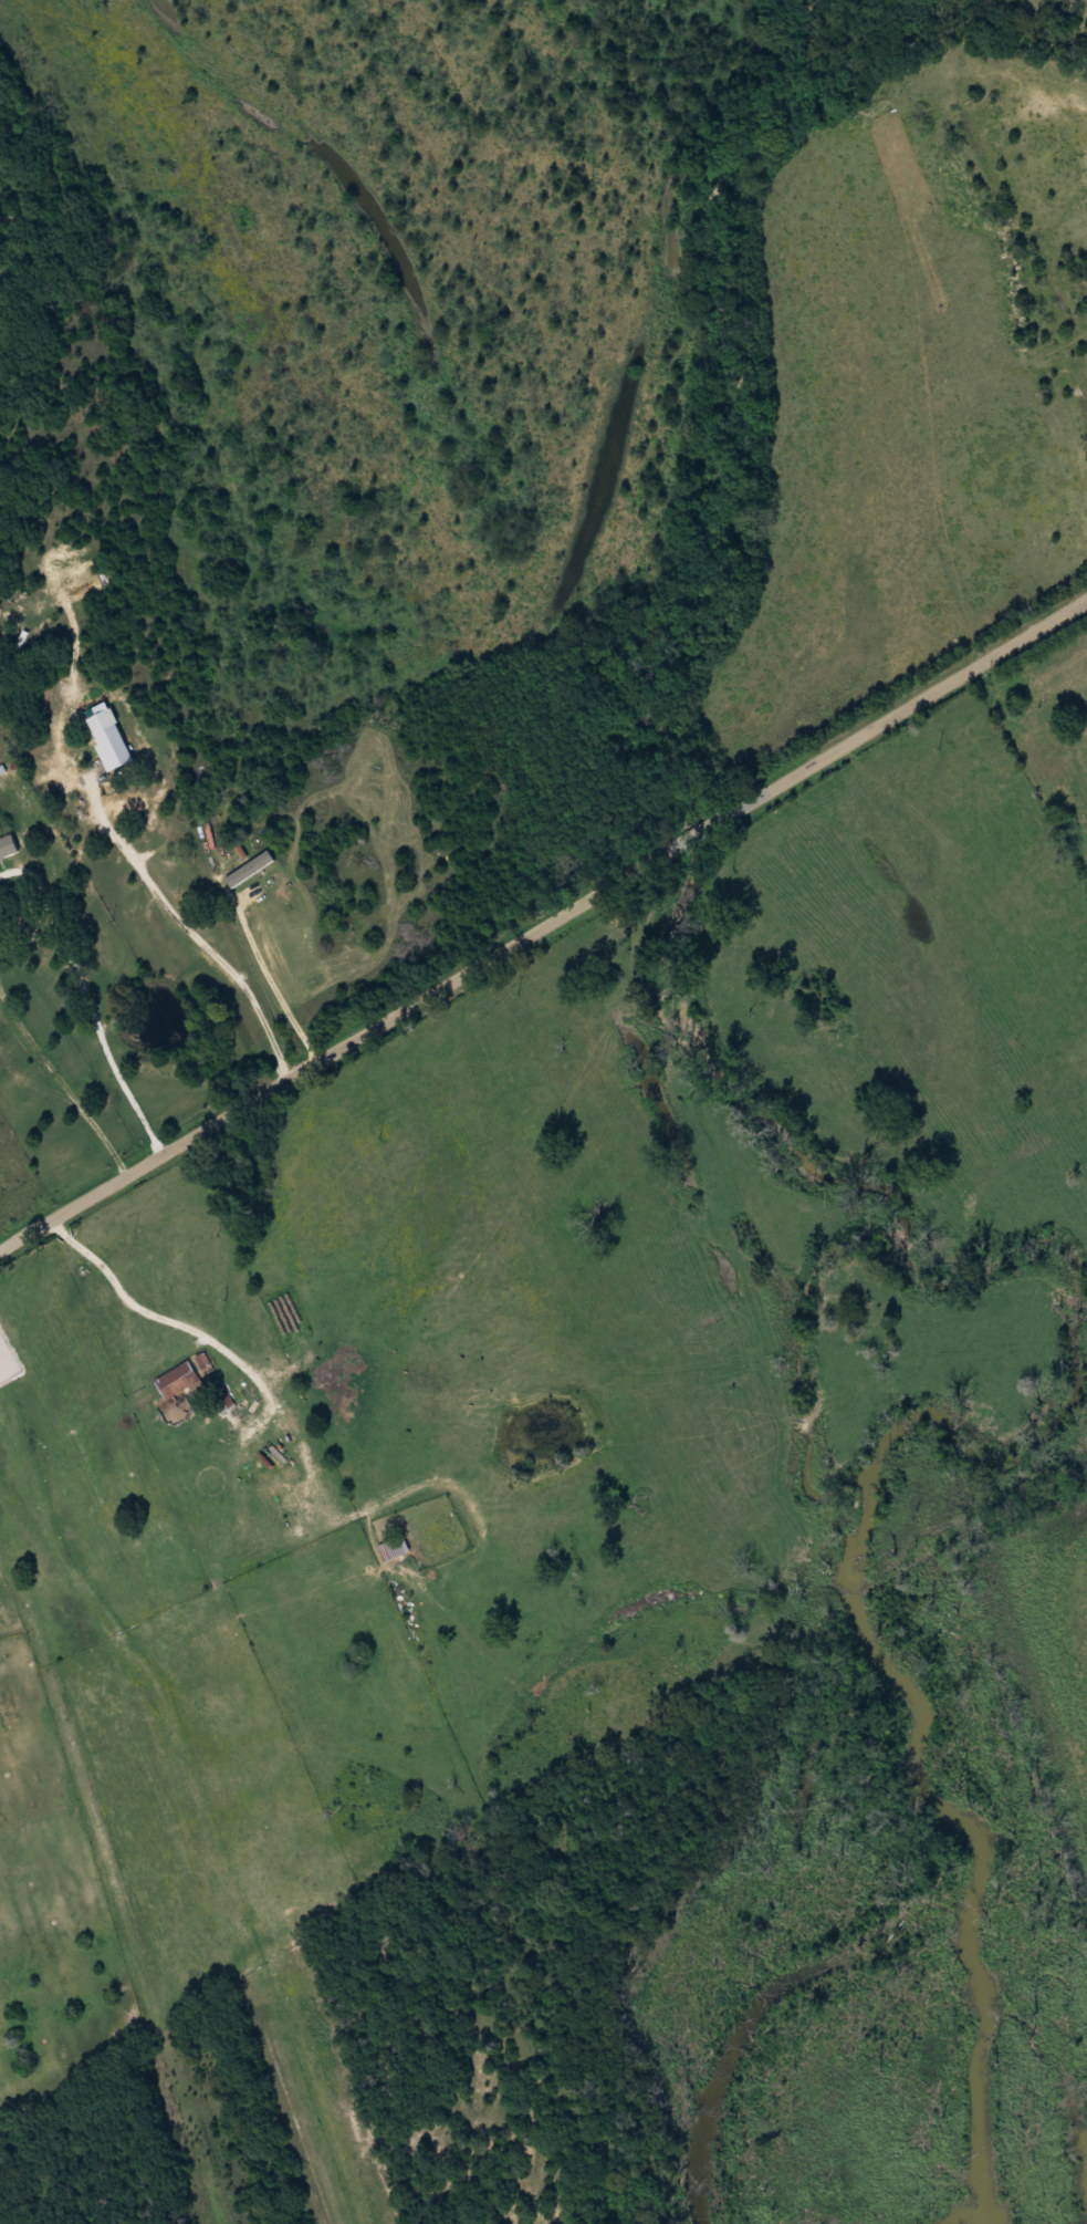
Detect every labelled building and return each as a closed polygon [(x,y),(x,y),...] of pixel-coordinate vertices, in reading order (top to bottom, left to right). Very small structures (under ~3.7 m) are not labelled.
[(12,835),(0,840),(0,860),(19,853),(12,835)] [(231,890),(274,861),(267,851),(224,880),(231,890)] [(165,1401),(201,1391),(193,1365),(157,1376),(165,1401)] [(221,1413),(235,1404),(224,1386),(210,1395),(221,1413)] [(410,1553),(403,1536),(377,1547),(384,1563),(410,1553)]
